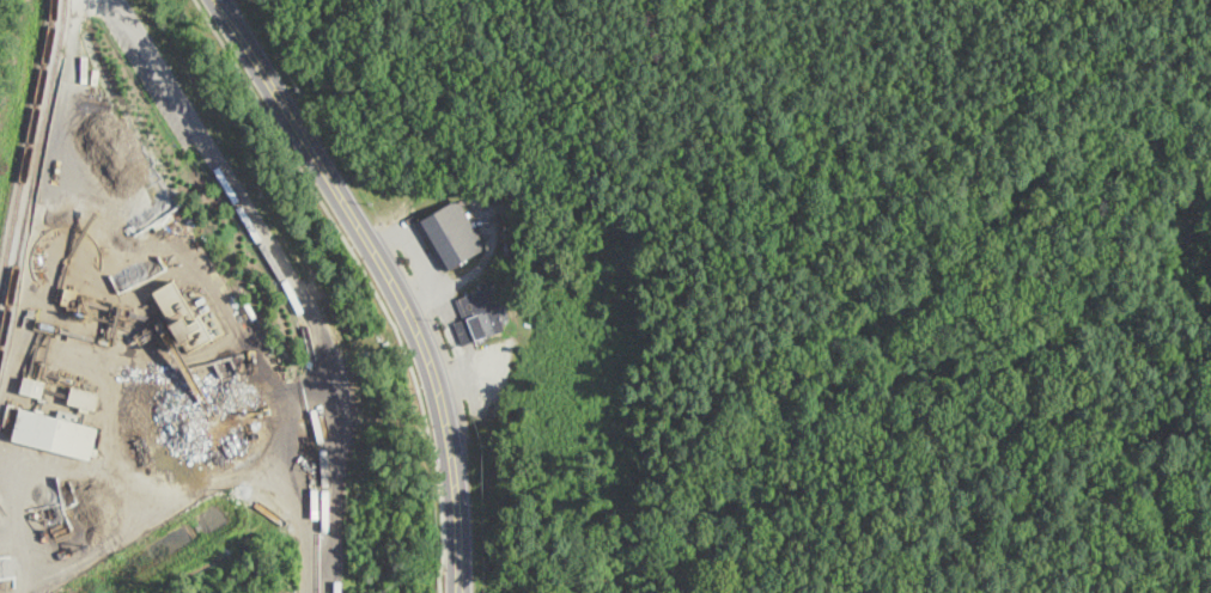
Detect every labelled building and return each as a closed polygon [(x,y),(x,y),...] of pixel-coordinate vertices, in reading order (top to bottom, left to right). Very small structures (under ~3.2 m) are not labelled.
[(469,258),(446,271),(418,222),(458,200),(486,247),(469,258)] [(194,314),(197,312),(212,337),(187,351),(152,291),(172,279),(194,314)] [(486,282),(488,287),(498,283),(511,318),(503,322),(506,330),(464,348),(455,324),(467,319),(458,299),(481,289),(479,285),(486,282)] [(78,289),(73,305),(61,302),(65,286),(78,289)] [(47,397),(45,402),(38,399),(38,396),(19,391),(23,375),(44,380),(41,396),(47,397)] [(98,392),(95,409),(89,408),(87,411),(79,409),(80,405),(67,402),(71,385),(98,392)] [(98,447),(96,456),(90,453),(89,458),(11,438),(19,406),(97,427),(92,446),(98,447)] [(14,576),(13,554),(0,555),(0,577),(14,576)]
